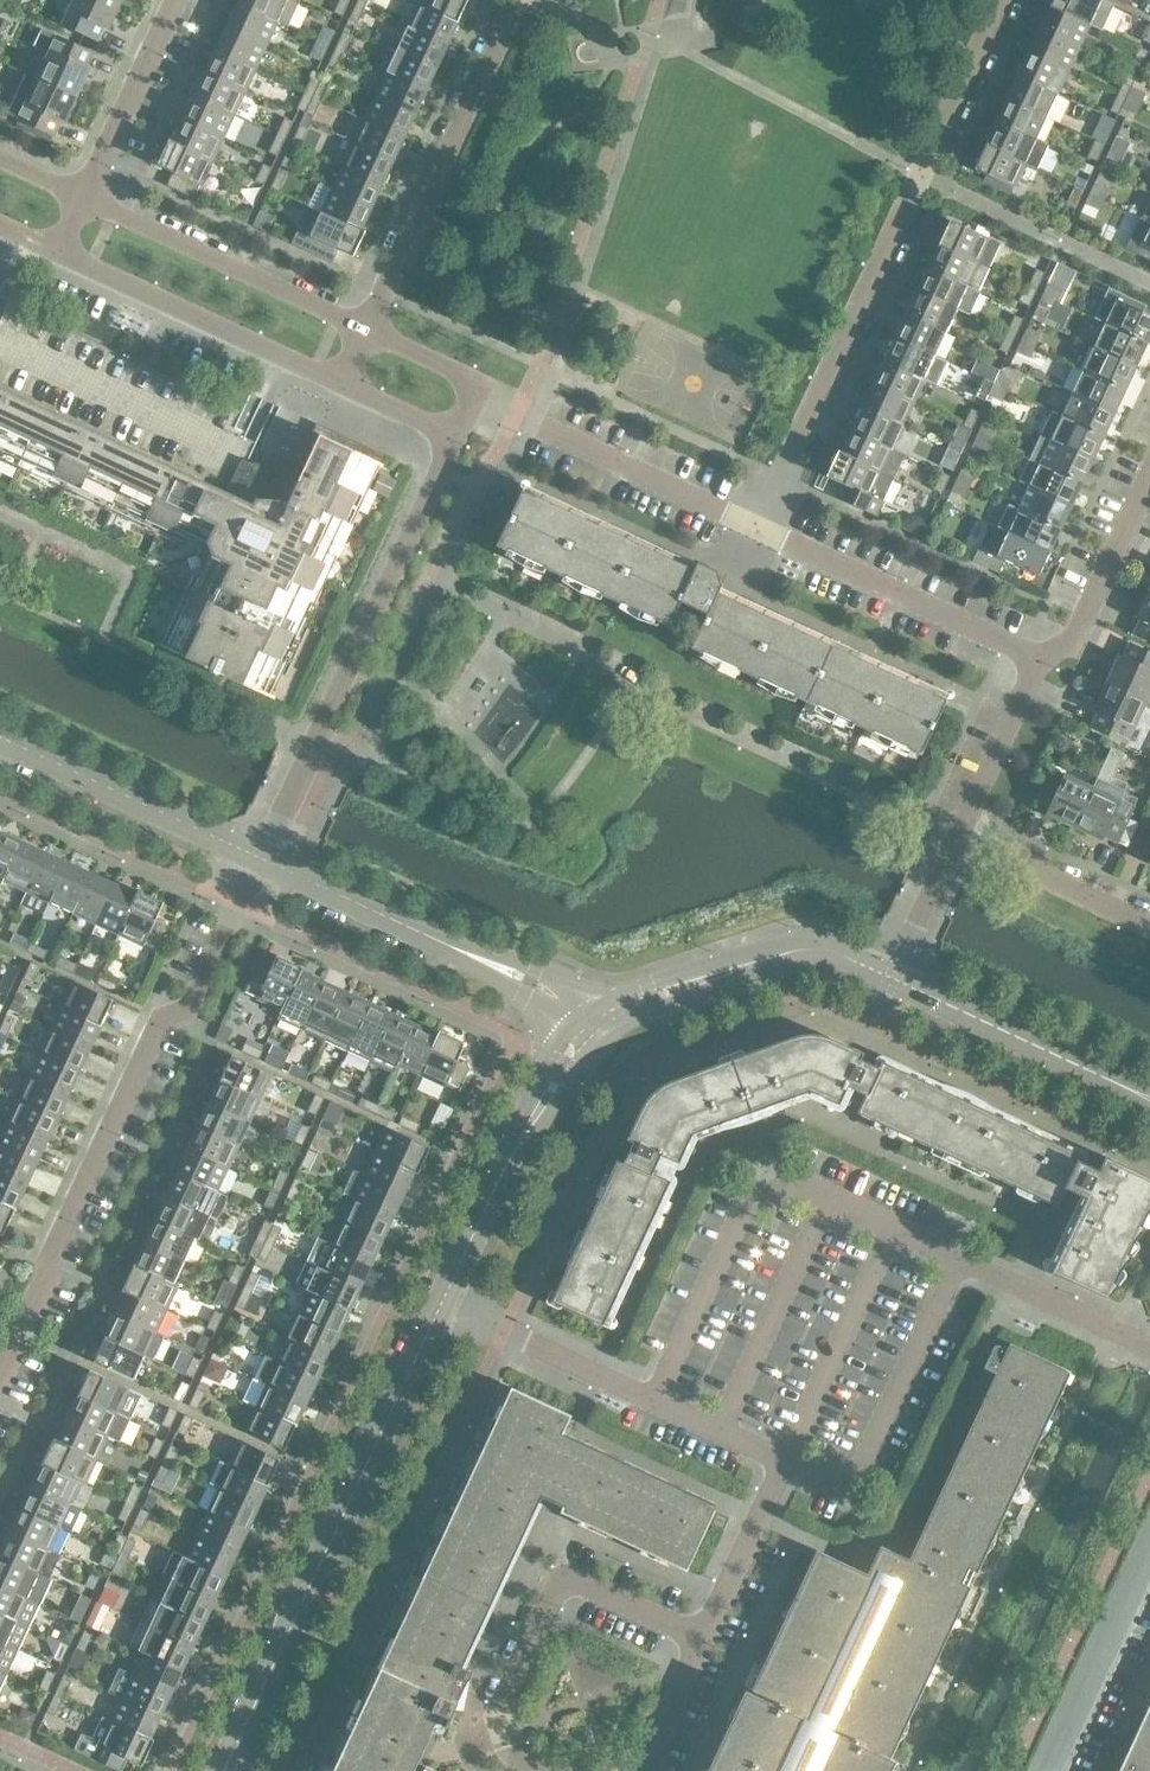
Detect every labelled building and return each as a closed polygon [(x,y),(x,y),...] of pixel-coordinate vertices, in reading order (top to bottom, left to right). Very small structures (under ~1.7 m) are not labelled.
[(6,3),(18,9),(22,0),(8,0),(6,3)] [(122,1),(120,0),(74,0),(63,24),(99,40),(105,26),(109,28),(122,1)] [(293,0),(240,0),(239,3),(278,21),(289,26),(300,3),(293,0)] [(350,0),(340,0),(334,12),(343,16),(350,0)] [(420,2),(459,21),(468,0),(415,0),(420,2)] [(1051,4),(1090,23),(1103,28),(1114,5),(1103,0),(1053,0),(1051,4)] [(358,23),(366,6),(357,2),(349,19),(358,23)] [(448,44),(459,21),(420,2),(409,25),(448,44)] [(267,45),(278,21),(239,3),(228,26),(267,45)] [(1079,46),(1090,23),(1051,4),(1040,28),(1079,46)] [(437,67),(448,44),(409,25),(398,49),(437,67)] [(256,68),(267,45),(228,26),(217,50),(256,68)] [(325,27),(319,39),(330,45),(336,32),(325,27)] [(1068,70),(1079,46),(1040,28),(1029,52),(1068,70)] [(344,31),(336,48),(344,52),(353,35),(344,31)] [(93,53),(79,46),(57,36),(38,78),(78,96),(90,69),(86,67),(93,53)] [(322,61),(330,45),(319,39),(311,56),(322,61)] [(1131,64),(1140,68),(1148,50),(1140,46),(1131,64)] [(336,69),(344,52),(336,48),(328,65),(336,69)] [(426,90),(437,67),(398,49),(387,72),(426,90)] [(245,91),(256,68),(217,50),(206,73),(245,91)] [(1058,93),(1068,70),(1029,52),(1018,75),(1058,93)] [(415,114),(426,90),(387,72),(376,95),(415,114)] [(65,123),(78,96),(38,78),(27,73),(8,114),(55,135),(61,121),(65,123)] [(235,115),(245,91),(206,73),(195,96),(235,115)] [(314,95),(322,78),(313,74),(305,91),(314,95)] [(1047,116),(1058,93),(1018,75),(1007,98),(1047,116)] [(1127,97),(1135,80),(1126,76),(1118,93),(1127,97)] [(331,82),(322,78),(314,95),(323,99),(331,82)] [(1146,93),(1138,89),(1132,86),(1127,97),(1141,103),(1146,93)] [(306,112),(314,95),(305,91),(297,109),(306,112)] [(1118,114),(1127,97),(1118,93),(1110,110),(1118,114)] [(314,117),(323,99),(314,95),(306,112),(314,117)] [(404,137),(415,114),(376,95),(365,119),(404,137)] [(224,138),(235,115),(195,96),(184,120),(224,138)] [(1136,114),(1141,103),(1127,97),(1122,107),(1136,114)] [(1036,140),(1036,139),(1047,116),(1007,98),(997,121),(1036,140)] [(1102,114),(1096,128),(1109,135),(1116,120),(1102,114)] [(285,117),(277,134),(286,138),(294,121),(285,117)] [(394,160),(404,137),(365,119),(354,142),(394,160)] [(213,161),(224,138),(184,120),(174,141),(174,143),(213,161)] [(1049,145),(1036,139),(1036,140),(997,121),(986,145),(1025,163),(1037,169),(1049,145)] [(309,128),(300,124),(292,142),(301,146),(309,128)] [(278,156),(286,138),(277,134),(269,152),(278,156)] [(1130,142),(1117,135),(1111,147),(1125,153),(1130,142)] [(1097,161),(1105,143),(1097,139),(1088,157),(1097,161)] [(202,185),(213,161),(174,143),(174,141),(170,140),(163,155),(158,165),(173,172),(172,173),(173,174),(168,184),(167,184),(167,185),(194,198),(200,185),(202,185)] [(290,169),(301,146),(292,142),(282,165),(290,169)] [(383,184),(394,160),(354,142),(343,165),(383,184)] [(1014,187),(1025,163),(986,145),(975,169),(1014,187)] [(1120,163),(1125,153),(1111,147),(1107,157),(1120,163)] [(1081,161),(1077,169),(1090,174),(1094,166),(1081,161)] [(264,163),(257,177),(255,181),(264,185),(272,167),(264,163)] [(383,184),(343,165),(333,189),(372,207),(383,184)] [(279,192),(286,177),(287,174),(279,170),(271,188),(279,192)] [(1095,182),(1089,194),(1103,200),(1109,188),(1095,182)] [(1067,203),(1075,207),(1083,190),(1075,186),(1067,203)] [(372,207),(333,189),(322,212),(361,230),(362,229),(372,207)] [(1103,200),(1089,194),(1085,203),(1099,209),(1103,200)] [(1142,218),(1149,222),(1149,201),(1142,218)] [(237,209),(235,213),(247,219),(252,208),(246,206),(237,209)] [(366,230),(362,229),(361,230),(322,212),(310,206),(292,243),(333,263),(333,261),(337,250),(338,251),(339,249),(354,256),(366,230)] [(275,216),(262,210),(254,225),(268,231),(275,216)] [(1142,218),(1127,249),(1149,260),(1149,222),(1142,218)] [(951,220),(939,244),(989,267),(1001,243),(951,220)] [(989,267),(939,244),(929,267),(978,290),(989,267)] [(978,290),(929,267),(918,290),(937,299),(957,309),(969,314),(979,291),(978,290)] [(1036,268),(1028,285),(1037,290),(1045,272),(1036,268)] [(1029,306),(1037,290),(1028,285),(1026,284),(1018,301),(1029,306)] [(1061,290),(1048,284),(1047,284),(1042,294),(1056,301),(1061,290)] [(1095,318),(1105,323),(1147,342),(1149,336),(1149,315),(1143,312),(1146,305),(1109,288),(1095,318)] [(946,332),(957,309),(937,299),(918,290),(907,314),(946,332)] [(1051,311),(1056,301),(1042,294),(1032,318),(1049,326),(1055,313),(1051,311)] [(18,465),(18,466),(19,467),(19,465),(42,476),(41,477),(42,478),(47,467),(70,478),(92,488),(87,499),(88,499),(89,498),(111,508),(111,510),(112,509),(134,519),(134,521),(135,521),(140,510),(209,543),(214,556),(182,625),(171,620),(171,621),(172,622),(162,643),(160,642),(159,645),(272,697),(273,695),(271,694),(281,672),(282,673),(283,672),(272,667),(293,622),(304,627),(304,626),(303,625),(313,603),(315,603),(315,602),(305,598),(315,575),(326,552),(336,557),(337,556),(335,555),(346,533),(347,534),(348,533),(337,528),(347,505),(358,510),(357,509),(367,487),(369,488),(384,454),(382,453),(382,454),(327,428),(317,423),(294,471),(252,467),(246,465),(256,443),(245,437),(255,415),(10,301),(0,296),(0,456),(18,465)] [(935,356),(946,332),(907,314),(896,338),(935,356)] [(1015,315),(1007,332),(1015,336),(1023,318),(1015,315)] [(1136,366),(1147,342),(1105,323),(1094,346),(1111,354),(1136,366)] [(1040,336),(1026,330),(1021,341),(1035,347),(1040,336)] [(1007,353),(1015,336),(1007,332),(998,349),(1007,353)] [(935,356),(896,338),(885,361),(924,379),(936,385),(947,361),(935,356)] [(1030,358),(1035,347),(1021,341),(1016,351),(1030,358)] [(1125,389),(1136,366),(1111,354),(1094,346),(1083,370),(1125,389)] [(971,372),(994,382),(1000,369),(977,359),(971,372)] [(913,403),(924,379),(885,361),(874,385),(913,403)] [(1114,413),(1125,389),(1083,370),(1073,393),(1114,413)] [(1012,380),(1004,377),(998,374),(993,385),(1007,391),(1012,380)] [(994,382),(985,378),(977,396),(985,400),(994,382)] [(903,426),(913,403),(874,385),(863,408),(903,426)] [(1002,401),(1007,391),(993,385),(988,395),(1002,401)] [(1103,436),(1114,413),(1073,393),(1062,417),(1103,436)] [(892,449),(903,426),(863,408),(852,431),(892,449)] [(963,426),(971,430),(980,412),(971,408),(963,426)] [(1103,436),(1062,417),(1051,412),(1040,435),(1093,459),(1103,436)] [(996,429),(983,423),(977,434),(991,441),(996,429)] [(963,447),(971,430),(963,426),(955,443),(963,447)] [(892,449),(852,431),(842,452),(839,450),(838,451),(841,453),(841,454),(842,455),(893,479),(905,455),(892,449)] [(987,450),(991,441),(977,434),(973,444),(987,450)] [(1082,483),(1093,459),(1040,435),(1029,459),(1040,464),(1082,483)] [(940,464),(953,470),(961,453),(948,447),(940,464)] [(841,453),(838,451),(832,466),(827,476),(841,483),(841,485),(842,485),(837,495),(836,495),(835,496),(876,516),(893,479),(842,455),(841,454),(841,453)] [(1071,506),(1082,483),(1040,464),(1029,487),(1071,506)] [(975,476),(962,470),(961,469),(956,481),(969,487),(975,476)] [(933,489),(941,493),(942,493),(950,476),(941,472),(933,489)] [(396,480),(381,473),(373,489),(388,496),(396,480)] [(965,497),(969,487),(956,481),(951,490),(965,497)] [(1060,529),(1071,506),(1029,487),(1019,509),(1018,510),(1060,529)] [(691,648),(806,701),(817,706),(818,704),(854,721),(853,723),(863,728),(873,733),(874,730),(893,739),(911,747),(910,749),(921,755),(947,699),(833,646),(833,645),(831,645),(718,593),(722,585),(717,571),(698,562),(694,570),(609,531),(610,530),(609,530),(523,490),(497,546),(508,551),(509,549),(536,562),(546,566),(545,568),(565,578),(566,575),(583,583),(582,586),(669,626),(681,602),(707,614),(691,648)] [(1049,552),(1060,529),(1018,510),(1019,509),(1009,504),(998,528),(1008,532),(1008,533),(1049,552)] [(921,535),(926,526),(915,521),(911,530),(921,535)] [(1043,566),(1049,552),(1008,533),(997,555),(979,546),(973,561),(999,573),(1000,571),(999,571),(1004,561),(1005,560),(1038,575),(1043,566)] [(1149,589),(1137,616),(1141,618),(1135,632),(1149,639),(1149,589)] [(1129,643),(1128,645),(1129,646),(1124,656),(1123,657),(1119,655),(1106,683),(1146,701),(1149,703),(1149,653),(1129,643)] [(1127,742),(1146,701),(1106,683),(1100,697),(1094,709),(1098,711),(1091,725),(1127,742)] [(1117,841),(1120,835),(1128,818),(1137,798),(1123,791),(1127,782),(1113,776),(1124,752),(1111,746),(1092,787),(1074,826),(1101,839),(1103,835),(1117,841)] [(1074,826),(1092,787),(1051,768),(1035,803),(1049,810),(1047,814),(1074,826)] [(1138,823),(1128,818),(1120,835),(1131,840),(1138,823)] [(1138,851),(1149,857),(1149,825),(1138,851)] [(22,840),(0,830),(0,888),(4,880),(3,879),(22,840)] [(27,890),(45,851),(22,840),(3,879),(4,880),(27,890)] [(50,901),(68,862),(45,851),(27,890),(50,901)] [(73,912),(92,873),(68,862),(50,901),(73,912)] [(97,923),(115,884),(92,873),(73,912),(97,923)] [(138,894),(137,894),(115,884),(97,923),(120,934),(138,894)] [(138,890),(137,894),(138,894),(120,934),(144,945),(145,944),(158,950),(168,928),(165,920),(157,917),(164,902),(138,890)] [(10,943),(27,951),(31,942),(32,940),(15,932),(10,943)] [(49,950),(31,942),(27,951),(45,959),(49,950)] [(300,970),(302,971),(303,967),(278,955),(271,970),(263,966),(255,969),(245,991),(258,997),(258,998),(282,1009),(300,970)] [(74,972),(78,964),(60,956),(56,964),(74,972)] [(32,982),(40,965),(32,961),(23,978),(32,982)] [(79,961),(78,964),(74,972),(91,981),(97,970),(79,961)] [(14,982),(21,968),(11,964),(4,977),(14,982)] [(324,981),(302,971),(300,970),(282,1009),(278,1018),(301,1029),(324,981)] [(114,991),(115,991),(118,983),(101,975),(97,983),(114,991)] [(14,982),(4,977),(0,987),(0,992),(8,996),(14,982)] [(103,1022),(113,1000),(113,999),(74,981),(63,1004),(103,1022)] [(324,1040),(347,992),(324,981),(301,1029),(324,1040)] [(348,1050),(370,1002),(347,992),(324,1040),(348,1050)] [(26,998),(17,994),(11,1007),(20,1011),(26,998)] [(371,1061),(393,1013),(370,1002),(348,1050),(371,1061)] [(92,1045),(103,1022),(63,1004),(53,1027),(92,1045)] [(399,1064),(417,1024),(393,1013),(371,1061),(395,1072),(399,1064)] [(0,1029),(0,1031),(8,1035),(15,1018),(7,1014),(0,1029)] [(440,1035),(438,1034),(417,1024),(399,1064),(421,1074),(440,1035)] [(222,1026),(217,1037),(226,1041),(231,1030),(222,1026)] [(81,1069),(92,1045),(53,1027),(42,1050),(81,1069)] [(440,1030),(438,1034),(440,1035),(421,1074),(446,1085),(446,1084),(460,1090),(470,1068),(467,1060),(459,1057),(464,1046),(466,1042),(440,1030)] [(554,1290),(553,1290),(552,1290),(551,1291),(550,1292),(547,1299),(546,1300),(547,1301),(547,1302),(548,1303),(558,1308),(559,1308),(561,1307),(562,1307),(562,1306),(610,1328),(611,1328),(613,1328),(614,1328),(615,1327),(616,1326),(617,1325),(617,1323),(617,1321),(617,1320),(616,1319),(615,1318),(614,1317),(676,1184),(677,1183),(677,1182),(677,1181),(677,1180),(677,1178),(676,1177),(675,1176),(674,1175),(673,1175),(677,1168),(678,1168),(681,1168),(682,1168),(683,1167),(684,1167),(684,1166),(685,1165),(685,1164),(697,1138),(724,1128),(731,1127),(739,1125),(748,1122),(754,1120),(762,1117),(770,1114),(776,1111),(784,1107),(810,1097),(836,1109),(837,1110),(839,1110),(840,1110),(842,1110),(843,1109),(844,1108),(845,1107),(848,1100),(861,1106),(858,1112),(875,1121),(874,1123),(874,1124),(874,1125),(875,1126),(876,1127),(894,1135),(894,1136),(896,1136),(897,1135),(898,1134),(899,1132),(933,1147),(935,1143),(944,1148),(944,1149),(946,1151),(947,1149),(973,1161),(972,1163),(975,1164),(975,1162),(985,1167),(983,1171),(1017,1187),(1016,1189),(1016,1190),(1016,1192),(1017,1192),(1017,1193),(1036,1201),(1036,1202),(1037,1202),(1039,1201),(1040,1200),(1041,1198),(1059,1206),(1063,1197),(1076,1203),(1046,1269),(1108,1298),(1119,1284),(1111,1278),(1115,1267),(1121,1270),(1132,1255),(1124,1249),(1129,1239),(1134,1241),(1145,1227),(1137,1221),(1142,1210),(1147,1213),(1149,1209),(1149,1176),(1105,1155),(1099,1169),(1086,1163),(1089,1157),(1089,1155),(1089,1154),(1088,1152),(1088,1151),(1087,1150),(1086,1149),(1084,1148),(999,1109),(992,1104),(986,1100),(977,1096),(972,1093),(965,1090),(958,1087),(949,1084),(942,1082),(885,1056),(884,1055),(882,1054),(881,1055),(879,1055),(877,1056),(876,1057),(876,1058),(873,1064),(861,1058),(864,1052),(832,1038),(828,1036),(825,1035),(821,1034),(816,1034),(813,1033),(808,1033),(804,1034),(801,1034),(796,1035),(793,1036),(745,1054),(744,1051),(743,1050),(742,1049),(740,1049),(720,1056),(719,1057),(719,1058),(718,1059),(718,1061),(719,1063),(671,1080),(669,1081),(664,1084),(659,1087),(656,1090),(652,1094),(649,1097),(647,1099),(645,1102),(643,1106),(627,1139),(633,1141),(625,1159),(619,1156),(610,1175),(614,1177),(610,1186),(608,1186),(607,1189),(609,1189),(604,1199),(600,1197),(584,1232),(588,1233),(583,1243),(582,1242),(581,1245),(582,1246),(578,1256),(574,1254),(556,1291),(554,1290)] [(245,1042),(242,1050),(241,1051),(259,1059),(263,1050),(245,1042)] [(70,1092),(81,1069),(42,1050),(31,1074),(70,1092)] [(265,1061),(282,1070),(286,1061),(269,1053),(265,1061)] [(272,1073),(233,1055),(222,1078),(261,1096),(272,1073)] [(304,1079),(308,1070),(295,1064),(291,1073),(304,1079)] [(59,1115),(70,1092),(31,1074),(20,1097),(59,1115)] [(311,1083),(329,1091),(333,1083),(315,1074),(311,1083)] [(250,1120),(261,1096),(222,1078),(211,1101),(250,1120)] [(342,1086),(338,1094),(338,1095),(350,1101),(354,1092),(342,1086)] [(324,1097),(316,1093),(308,1111),(316,1115),(324,1097)] [(429,1094),(420,1116),(446,1126),(455,1104),(429,1094)] [(376,1113),(380,1104),(362,1096),(358,1105),(376,1113)] [(48,1139),(59,1115),(20,1097),(9,1121),(48,1139)] [(332,1122),(340,1105),(331,1100),(323,1118),(327,1120),(332,1122)] [(239,1143),(250,1120),(211,1101),(200,1125),(239,1143)] [(397,1112),(380,1104),(376,1113),(393,1121),(397,1112)] [(416,1132),(416,1131),(420,1123),(402,1115),(398,1124),(416,1132)] [(323,1118),(320,1125),(336,1133),(334,1123),(332,1122),(327,1120),(323,1118)] [(48,1139),(9,1121),(0,1140),(0,1145),(37,1162),(48,1139)] [(302,1123),(294,1140),(302,1144),(310,1127),(302,1123)] [(430,1123),(426,1131),(440,1137),(443,1129),(430,1123)] [(228,1166),(239,1143),(200,1125),(189,1148),(228,1166)] [(418,1172),(426,1157),(430,1147),(387,1126),(376,1150),(416,1169),(415,1171),(418,1172)] [(309,1148),(318,1152),(323,1154),(331,1137),(317,1130),(309,1148)] [(294,1162),(302,1144),(294,1140),(285,1158),(294,1162)] [(0,1145),(0,1173),(26,1186),(37,1162),(0,1145)] [(217,1190),(228,1166),(189,1148),(178,1172),(217,1190)] [(309,1169),(318,1152),(309,1148),(301,1165),(309,1169)] [(404,1192),(415,1171),(416,1169),(376,1150),(365,1174),(404,1192)] [(404,1192),(365,1174),(354,1169),(344,1192),(354,1197),(394,1215),(404,1192)] [(280,1170),(272,1187),(281,1191),(289,1174),(280,1170)] [(217,1190),(178,1172),(167,1195),(206,1214),(217,1219),(221,1213),(224,1208),(227,1201),(228,1195),(217,1190)] [(26,1186),(0,1173),(0,1202),(16,1209),(26,1186)] [(295,1177),(287,1194),(296,1198),(304,1181),(295,1177)] [(264,1202),(272,1205),(277,1193),(270,1190),(264,1202)] [(288,1216),(296,1198),(287,1194),(279,1212),(288,1216)] [(206,1214),(167,1195),(156,1219),(195,1237),(207,1242),(208,1241),(217,1222),(217,1219),(206,1214)] [(383,1239),(394,1215),(354,1197),(344,1220),(383,1239)] [(16,1209),(0,1202),(0,1230),(1,1230),(0,1232),(4,1234),(16,1209)] [(185,1260),(195,1237),(156,1219),(146,1242),(185,1260)] [(264,1241),(272,1223),(265,1220),(257,1237),(264,1241)] [(372,1262),(383,1239),(344,1220),(333,1244),(372,1262)] [(282,1228),(272,1223),(264,1241),(274,1245),(282,1228)] [(256,1258),(264,1241),(257,1237),(249,1254),(256,1258)] [(266,1262),(274,1245),(264,1241),(256,1258),(266,1262)] [(174,1284),(174,1282),(185,1260),(146,1242),(135,1266),(174,1284)] [(361,1286),(372,1262),(333,1244),(322,1268),(361,1286)] [(237,1285),(245,1267),(237,1263),(229,1281),(237,1285)] [(178,1284),(174,1282),(174,1284),(135,1266),(123,1290),(127,1292),(128,1290),(167,1308),(178,1284)] [(350,1309),(361,1286),(322,1268),(311,1291),(350,1309)] [(252,1270),(244,1288),(252,1292),(260,1274),(252,1270)] [(235,1286),(224,1281),(217,1296),(228,1302),(235,1286)] [(244,1309),(252,1292),(244,1288),(236,1305),(244,1309)] [(156,1332),(167,1308),(128,1290),(127,1292),(117,1314),(156,1332)] [(339,1333),(350,1309),(311,1291),(300,1314),(339,1333)] [(215,1331),(224,1314),(215,1310),(207,1327),(215,1331)] [(145,1355),(156,1332),(117,1314),(106,1337),(145,1355)] [(329,1355),(339,1333),(300,1314),(290,1337),(329,1355)] [(230,1316),(222,1334),(231,1338),(232,1339),(240,1321),(230,1316)] [(197,1344),(205,1348),(211,1336),(203,1332),(197,1344)] [(223,1356),(231,1338),(222,1334),(214,1352),(223,1356)] [(134,1379),(145,1355),(106,1337),(95,1361),(134,1379)] [(318,1379),(329,1355),(290,1337),(278,1361),(318,1379)] [(708,1770),(891,1770),(896,1760),(891,1757),(1071,1371),(1010,1342),(1007,1348),(995,1343),(984,1367),(985,1367),(973,1392),(984,1398),(909,1559),(881,1545),(868,1573),(817,1550),(751,1692),(746,1689),(708,1770)] [(307,1402),(318,1379),(278,1361),(266,1355),(255,1378),(267,1384),(307,1402)] [(202,1360),(201,1360),(193,1356),(185,1374),(194,1378),(202,1360)] [(213,1361),(207,1373),(217,1377),(223,1366),(213,1361)] [(91,1370),(79,1395),(118,1413),(130,1388),(91,1370)] [(182,1380),(174,1398),(182,1402),(191,1384),(182,1380)] [(296,1425),(307,1402),(267,1384),(257,1407),(296,1425)] [(189,1405),(198,1409),(206,1391),(197,1387),(189,1405)] [(572,1415),(512,1387),(333,1770),(414,1770),(437,1720),(448,1725),(455,1709),(456,1709),(473,1671),(466,1668),(545,1498),(563,1506),(561,1511),(687,1570),(709,1523),(715,1510),(714,1510),(717,1503),(564,1432),(572,1415)] [(131,1419),(118,1413),(79,1395),(68,1418),(108,1436),(120,1442),(131,1419)] [(162,1424),(170,1428),(179,1411),(170,1407),(162,1424)] [(285,1450),(296,1425),(257,1407),(245,1431),(285,1450)] [(185,1435),(194,1418),(185,1414),(177,1431),(185,1435)] [(97,1459),(108,1436),(68,1418),(58,1439),(58,1441),(97,1459)] [(86,1482),(97,1459),(58,1441),(58,1439),(55,1437),(43,1462),(86,1482)] [(156,1437),(148,1454),(156,1458),(164,1441),(156,1437)] [(269,1483),(281,1458),(241,1440),(230,1465),(269,1483)] [(171,1444),(163,1462),(171,1466),(180,1448),(171,1444)] [(258,1506),(269,1483),(230,1465),(219,1460),(208,1483),(219,1488),(258,1506)] [(85,1484),(86,1482),(43,1462),(32,1486),(71,1504),(82,1482),(85,1484)] [(163,1483),(171,1466),(163,1462),(155,1479),(163,1483)] [(134,1483),(126,1501),(135,1505),(143,1487),(134,1483)] [(82,1509),(71,1504),(32,1486),(21,1509),(60,1527),(71,1532),(82,1509)] [(247,1530),(258,1506),(219,1488),(208,1512),(247,1530)] [(151,1510),(157,1498),(150,1494),(144,1506),(151,1510)] [(127,1522),(135,1505),(126,1501),(118,1518),(127,1522)] [(150,1512),(141,1508),(133,1525),(142,1529),(150,1512)] [(49,1552),(60,1527),(21,1509),(10,1533),(49,1552)] [(729,1517),(715,1510),(709,1523),(723,1530),(729,1517)] [(236,1553),(247,1530),(208,1512),(197,1535),(236,1553)] [(49,1552),(10,1533),(0,1554),(0,1557),(38,1575),(49,1580),(60,1557),(49,1552)] [(119,1554),(128,1537),(119,1533),(111,1550),(119,1554)] [(226,1576),(236,1553),(197,1535),(186,1558),(226,1576)] [(136,1541),(128,1537),(119,1554),(128,1558),(136,1541)] [(107,1549),(99,1566),(111,1572),(119,1554),(111,1550),(107,1549)] [(226,1576),(186,1558),(174,1552),(163,1575),(215,1599),(226,1576)] [(120,1576),(128,1558),(119,1554),(111,1572),(120,1576)] [(38,1575),(0,1557),(0,1585),(27,1598),(38,1575)] [(92,1572),(85,1586),(93,1590),(100,1576),(92,1572)] [(204,1623),(215,1599),(163,1575),(152,1599),(153,1599),(204,1623)] [(27,1598),(0,1585),(0,1614),(29,1627),(40,1604),(27,1598)] [(80,1623),(91,1599),(80,1594),(69,1618),(80,1623)] [(193,1647),(204,1623),(153,1599),(141,1623),(193,1647)] [(100,1630),(110,1607),(98,1601),(87,1624),(100,1630)] [(29,1627),(0,1614),(0,1642),(18,1651),(29,1627)] [(182,1670),(193,1647),(141,1623),(131,1647),(143,1652),(182,1670)] [(93,1634),(85,1631),(84,1630),(76,1648),(77,1648),(85,1652),(93,1634)] [(70,1645),(61,1641),(53,1658),(61,1662),(70,1645)] [(18,1651),(0,1642),(0,1670),(7,1674),(18,1651)] [(85,1652),(77,1648),(69,1665),(82,1671),(90,1654),(85,1652)] [(171,1694),(182,1670),(143,1652),(132,1675),(171,1694)] [(48,1669),(39,1687),(48,1691),(56,1673),(48,1669)] [(160,1717),(171,1694),(132,1675),(120,1670),(109,1693),(121,1699),(160,1717)] [(71,1681),(63,1677),(54,1696),(62,1700),(71,1681)] [(55,1716),(62,1700),(54,1696),(46,1712),(55,1716)] [(151,1737),(160,1717),(121,1699),(111,1721),(110,1722),(149,1741),(151,1737)] [(1149,1706),(1147,1709),(1148,1710),(1141,1723),(1139,1727),(1140,1727),(1119,1770),(1149,1770),(1149,1705),(1149,1706)] [(30,1727),(37,1713),(22,1706),(16,1720),(30,1727)] [(151,1737),(149,1741),(110,1722),(111,1721),(102,1717),(93,1738),(82,1733),(74,1749),(121,1770),(122,1770),(128,1758),(143,1765),(155,1739),(151,1737)]
